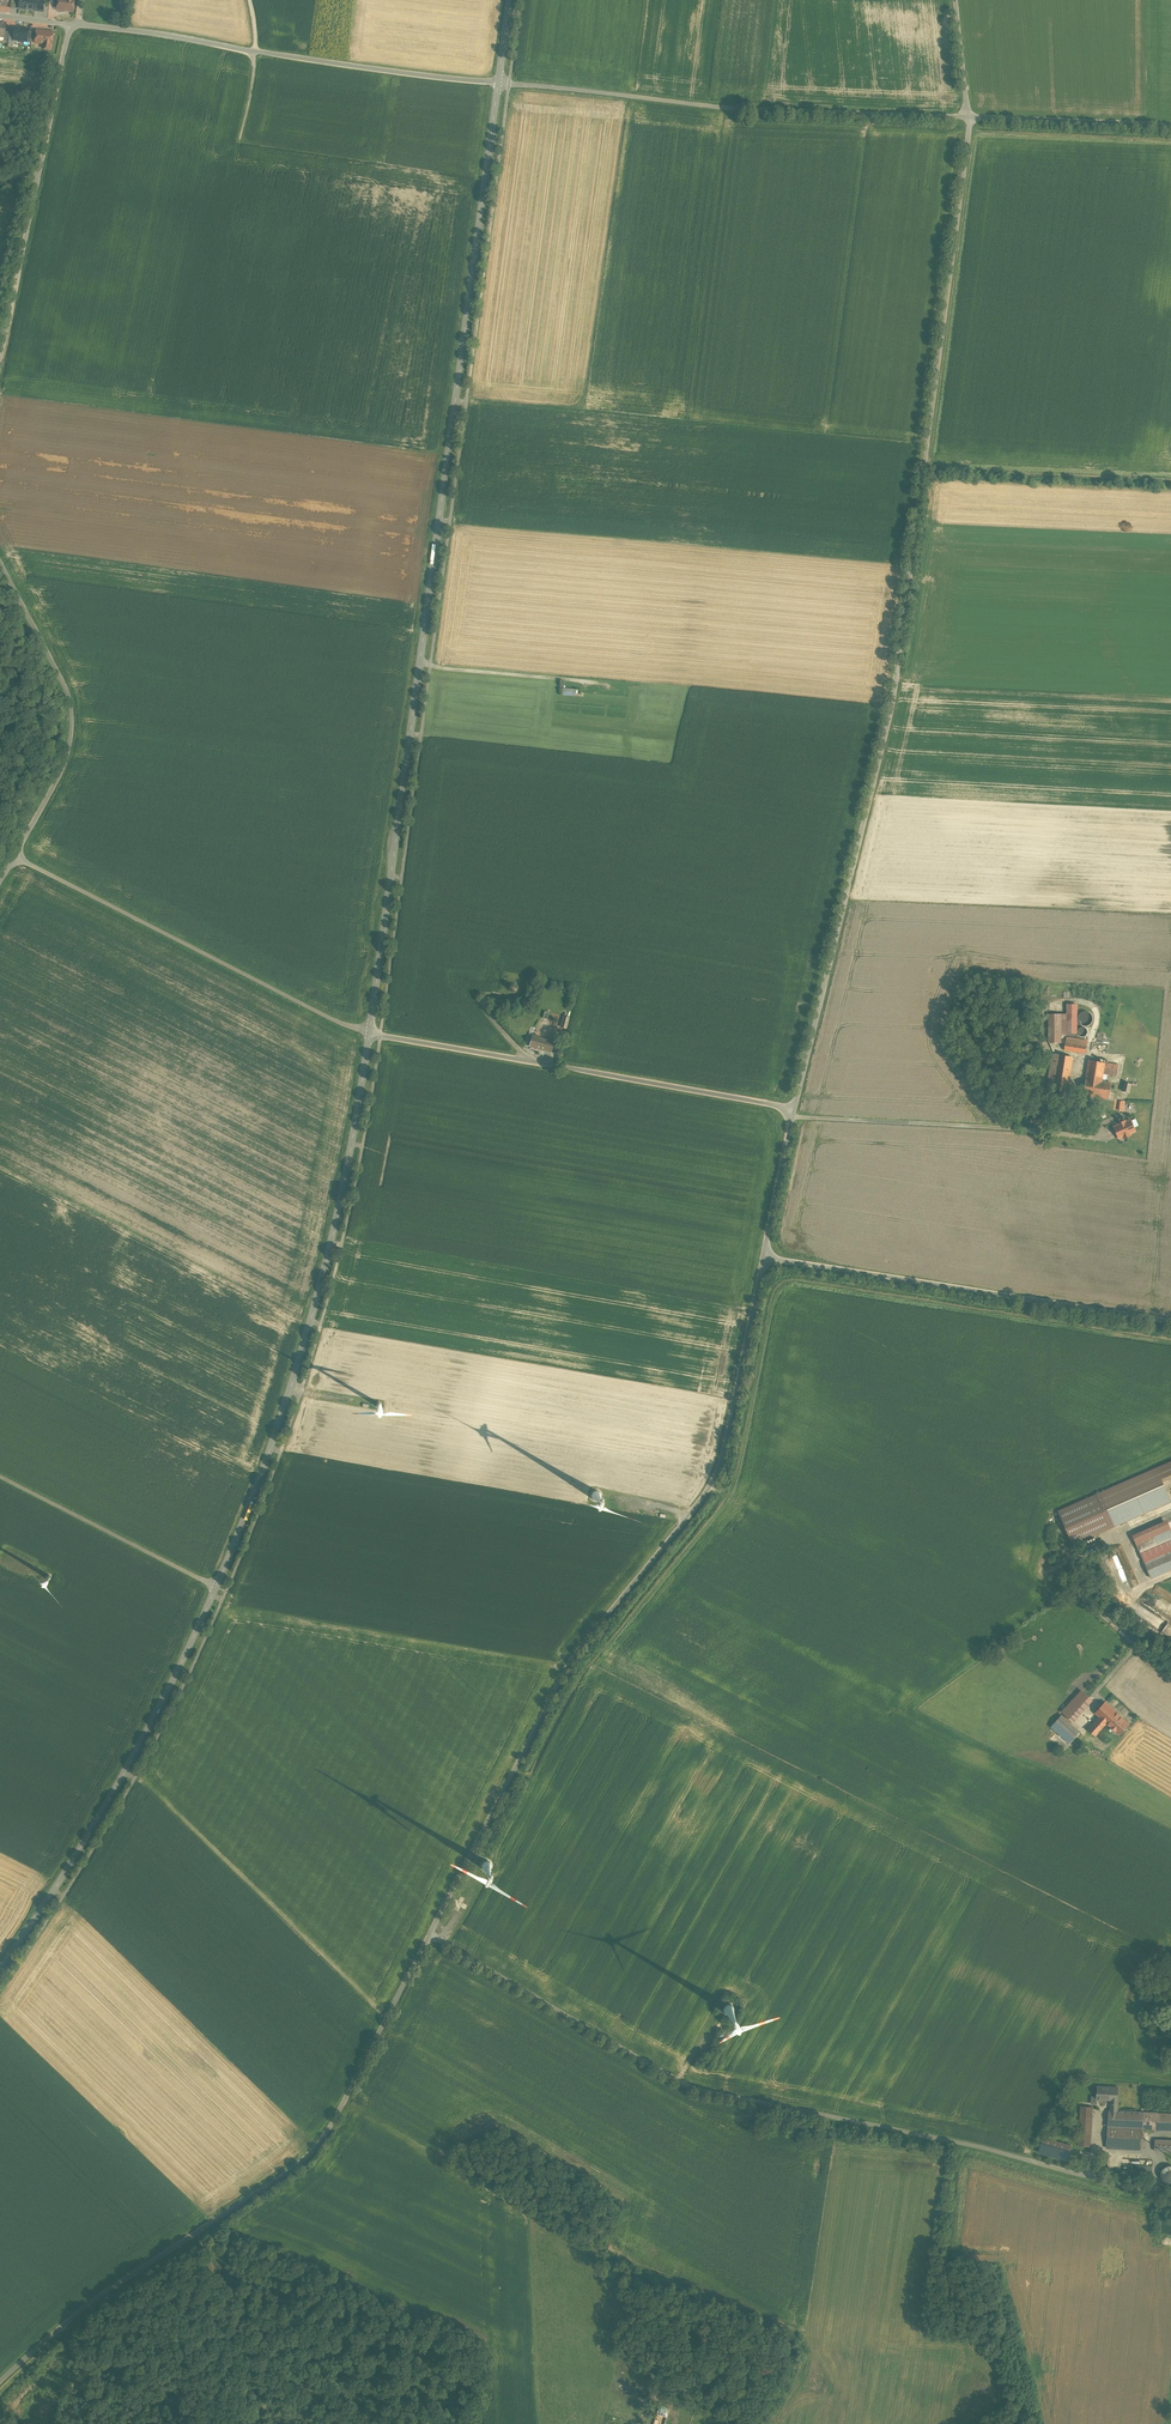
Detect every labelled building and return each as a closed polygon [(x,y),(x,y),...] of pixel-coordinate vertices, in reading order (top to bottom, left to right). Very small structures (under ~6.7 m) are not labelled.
[(41,0),(20,0),(19,9),(35,11),(35,13),(40,13),(40,11),(43,12),(45,0),(41,0)] [(58,10),(73,12),(74,0),(60,0),(59,5),(58,10)] [(27,42),(28,32),(29,29),(17,28),(16,33),(15,40),(27,42)] [(43,44),(44,32),(41,31),(37,31),(36,33),(35,43),(36,43),(43,44)] [(44,32),(43,44),(45,44),(44,49),(51,50),(52,45),(53,33),(48,32),(47,31),(45,31),(44,32)] [(28,32),(27,42),(36,43),(35,43),(36,33),(28,32)] [(575,688),(563,687),(562,694),(575,695),(575,688)] [(1086,1012),(1084,1012),(1082,1012),(1080,1014),(1079,1015),(1078,1017),(1078,1019),(1079,1021),(1080,1023),(1082,1024),(1084,1025),(1087,1025),(1088,1024),(1090,1023),(1091,1021),(1092,1018),(1091,1016),(1090,1014),(1088,1013),(1086,1012)] [(1077,1034),(1076,1015),(1048,1016),(1048,1044),(1061,1043),(1061,1034),(1077,1034)] [(566,1029),(569,1017),(563,1016),(560,1027),(566,1029)] [(553,1042),(533,1037),(531,1046),(550,1051),(553,1042)] [(1087,1041),(1067,1037),(1064,1051),(1084,1054),(1087,1041)] [(1099,1044),(1092,1043),(1090,1051),(1097,1053),(1099,1044)] [(1072,1057),(1054,1055),(1048,1089),(1067,1092),(1072,1057)] [(1100,1096),(1102,1082),(1104,1073),(1117,1076),(1119,1065),(1090,1060),(1084,1094),(1100,1096)] [(1102,1082),(1100,1096),(1114,1099),(1116,1084),(1102,1082)] [(1118,1124),(1119,1125),(1114,1127),(1119,1138),(1123,1136),(1124,1138),(1131,1135),(1130,1133),(1136,1131),(1131,1120),(1126,1122),(1125,1121),(1118,1124)] [(1058,1511),(1074,1545),(1170,1502),(1170,1500),(1162,1479),(1170,1475),(1170,1461),(1058,1511)] [(1132,1535),(1140,1553),(1170,1540),(1170,1529),(1167,1520),(1132,1535)] [(1147,1528),(1145,1523),(1130,1529),(1132,1533),(1147,1528)] [(1140,1553),(1151,1580),(1170,1571),(1170,1540),(1140,1553)] [(1092,1700),(1081,1691),(1050,1728),(1070,1745),(1080,1733),(1071,1725),(1092,1700)] [(1107,1723),(1117,1712),(1105,1702),(1095,1713),(1100,1717),(1088,1729),(1095,1736),(1107,1723)] [(1129,1724),(1117,1712),(1107,1723),(1119,1735),(1129,1724)] [(1105,1742),(1097,1736),(1092,1743),(1100,1749),(1105,1742)] [(1097,2097),(1097,2099),(1111,2100),(1111,2111),(1117,2111),(1118,2088),(1097,2086),(1097,2097)] [(1092,2108),(1080,2107),(1077,2147),(1090,2148),(1092,2108)] [(1107,2147),(1142,2149),(1143,2128),(1170,2130),(1170,2114),(1117,2111),(1111,2111),(1109,2111),(1107,2147)] [(1071,2147),(1042,2138),(1038,2153),(1066,2162),(1071,2147)] [(1155,2141),(1154,2152),(1170,2152),(1170,2141),(1155,2141)] [(1167,2164),(1164,2165),(1161,2168),(1160,2171),(1161,2175),(1162,2178),(1164,2180),(1166,2180),(1169,2181),(1170,2180),(1170,2164),(1169,2164),(1167,2164)]
